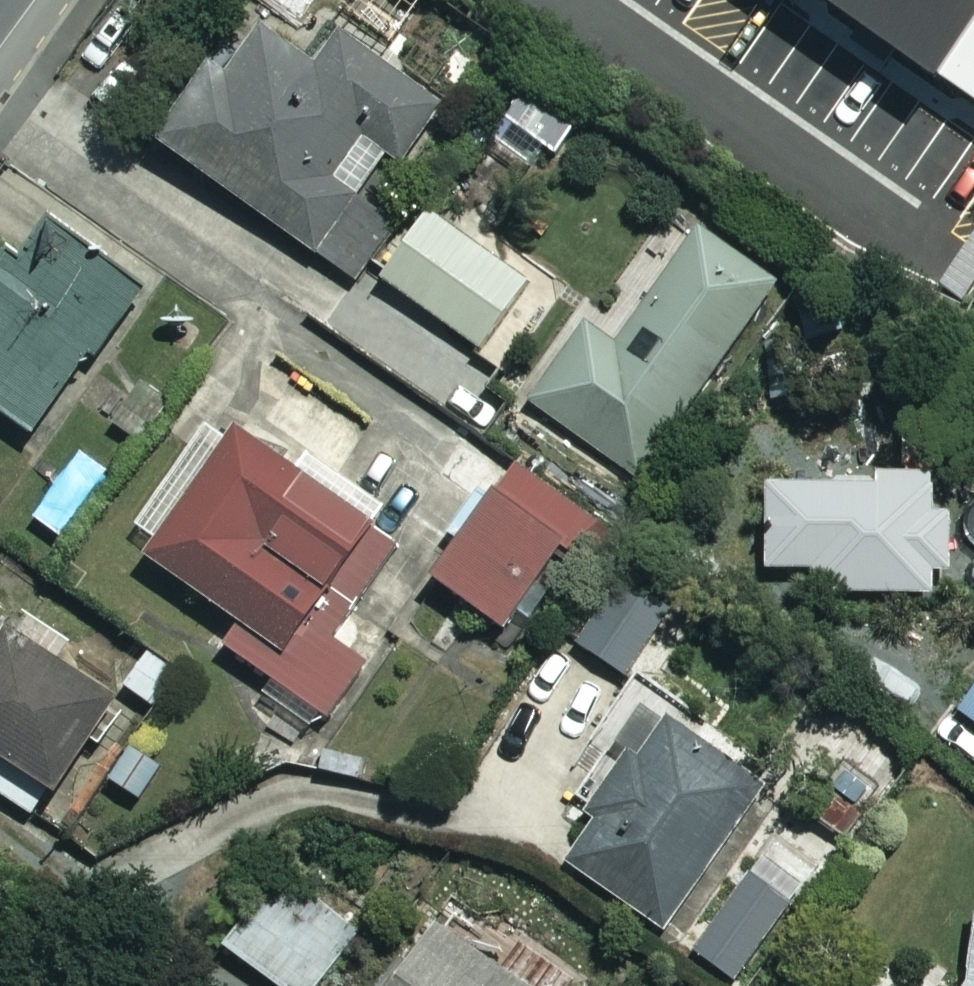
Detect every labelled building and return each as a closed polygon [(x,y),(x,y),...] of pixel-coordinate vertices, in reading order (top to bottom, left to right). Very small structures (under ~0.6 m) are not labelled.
[(728,28),(758,29),(757,58),(817,60),(812,213),(834,214),(832,250),(951,254),(959,0),(729,0),(728,28)] [(317,73),(240,21),(154,151),(349,282),(386,226),(371,215),(443,109),(339,39),(317,73)] [(963,65),(973,73),(973,50),(963,65)] [(565,291),(436,197),(375,281),(494,367),(515,338),(525,345),(565,291)] [(636,483),(776,290),(712,243),(723,229),(681,199),(598,313),(586,305),(518,398),(636,483)] [(0,298),(0,423),(33,448),(144,302),(51,231),(0,298)] [(376,522),(384,511),(290,443),(275,465),(210,418),(128,532),(151,550),(138,568),(231,636),(218,654),(319,727),(358,673),(322,647),(400,540),(376,522)] [(874,481),(874,439),(825,439),(825,469),(765,468),(764,576),(808,576),(808,599),(947,600),(947,517),(930,517),(930,481),(874,481)] [(108,474),(81,454),(31,521),(58,541),(108,474)] [(582,527),(509,476),(430,588),(502,639),(582,527)] [(663,609),(613,580),(573,650),(624,679),(663,609)] [(33,823),(109,707),(0,636),(0,637),(0,802),(33,823)] [(181,677),(149,654),(119,694),(151,717),(181,677)] [(958,716),(973,728),(973,694),(958,716)] [(754,791),(657,725),(561,867),(658,933),(754,791)] [(901,759),(858,731),(818,791),(861,820),(901,759)] [(163,767),(133,747),(105,787),(135,808),(163,767)] [(836,855),(792,821),(749,879),(793,912),(836,855)] [(286,865),(222,951),(269,985),(311,985),(360,920),(286,865)] [(782,911),(744,885),(694,959),(731,985),(782,911)] [(429,938),(419,931),(385,985),(579,985),(449,906),(429,938)] [(962,985),(973,985),(973,925),(962,985)]
